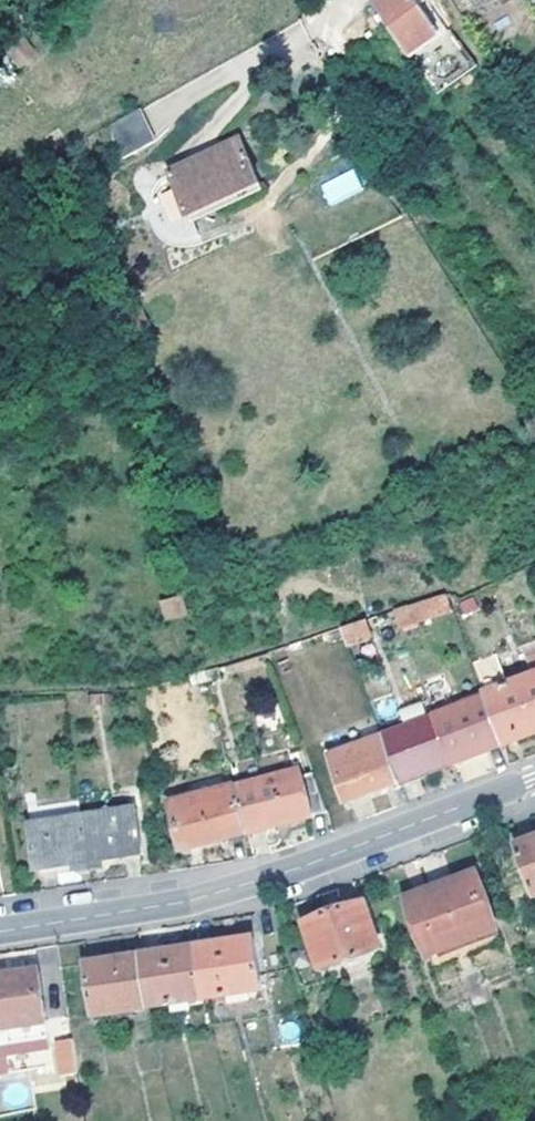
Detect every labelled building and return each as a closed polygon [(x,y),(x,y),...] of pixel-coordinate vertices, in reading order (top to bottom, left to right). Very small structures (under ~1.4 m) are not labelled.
[(378,8),(414,57),(444,34),(419,0),(387,0),(378,8)] [(24,38),(9,50),(21,65),(36,53),(24,38)] [(142,111),(113,126),(126,160),(158,142),(142,111)] [(172,169),(193,215),(264,183),(241,137),(172,169)] [(330,206),(363,189),(352,167),(319,185),(330,206)] [(167,618),(190,610),(184,593),(162,601),(167,618)] [(404,628),(457,612),(450,594),(397,611),(404,628)] [(377,640),(370,620),(345,628),(349,638),(352,648),(377,640)] [(321,649),(349,638),(345,628),(315,638),(321,649)] [(222,664),(207,669),(210,679),(226,674),(222,664)] [(210,679),(207,669),(193,673),(196,683),(210,679)] [(489,694),(491,699),(499,719),(508,745),(534,735),(534,676),(489,694)] [(89,694),(89,705),(113,705),(114,694),(89,694)] [(456,764),(508,745),(499,719),(491,699),(438,718),(438,720),(456,764)] [(456,764),(438,720),(386,738),(398,767),(404,784),(456,764)] [(353,803),(404,784),(398,767),(386,738),(336,757),(353,803)] [(5,763),(6,779),(23,776),(21,761),(5,763)] [(314,767),(239,787),(247,816),(251,831),(330,810),(314,767)] [(247,816),(239,787),(238,784),(176,802),(187,847),(251,831),(247,816)] [(80,870),(93,868),(108,865),(107,859),(145,852),(138,807),(85,815),(33,822),(39,871),(78,865),(80,870)] [(534,880),(534,841),(521,847),(534,880)] [(432,951),(475,935),(473,928),(497,919),(480,874),(413,900),(432,951)] [(309,920),(324,967),(384,948),(368,900),(309,920)] [(499,925),(497,919),(473,928),(475,935),(499,925)] [(209,995),(265,987),(257,935),(200,944),(147,953),(89,963),(98,1012),(154,1003),(209,995)] [(0,977),(0,1028),(51,1020),(42,970),(0,977)] [(52,1033),(51,1020),(0,1028),(0,1041),(52,1033)] [(72,1037),(53,1039),(56,1073),(75,1071),(72,1037)]
